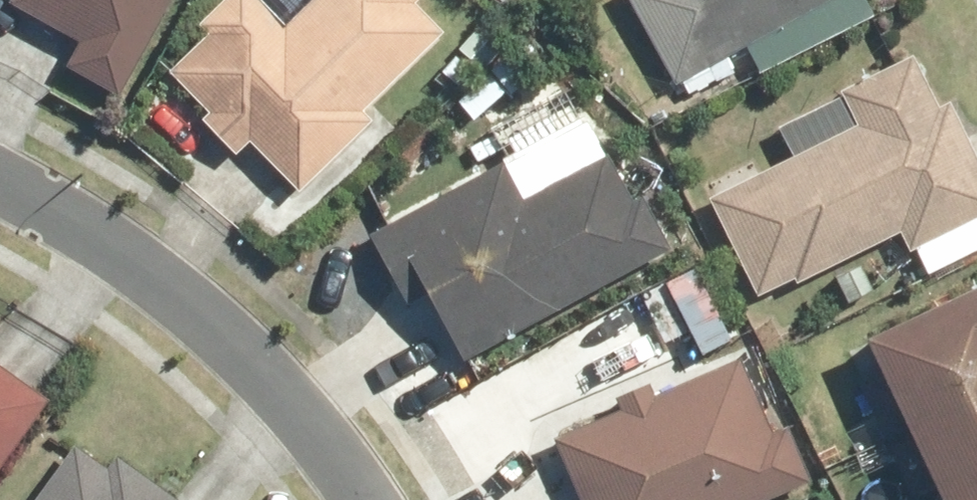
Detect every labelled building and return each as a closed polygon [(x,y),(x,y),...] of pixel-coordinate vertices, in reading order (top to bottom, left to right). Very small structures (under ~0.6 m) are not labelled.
[(117,96),(174,0),(12,0),(9,6),(78,46),(66,66),(117,96)] [(366,107),(442,34),(409,0),(313,0),(287,25),(263,0),(252,0),(172,76),(292,201),(377,119),(366,107)] [(682,87),(834,0),(633,0),(682,87)] [(930,89),(916,58),(845,90),(860,123),(712,196),(763,298),(899,230),(909,250),(976,217),(976,155),(952,104),(950,104),(940,84),(930,89)] [(435,297),(468,359),(665,255),(612,155),(529,199),(509,159),(369,230),(409,310),(435,297)] [(876,348),(947,499),(976,499),(976,302),(876,348)] [(591,499),(771,499),(810,482),(787,431),(772,438),(737,362),(563,441),(591,499)] [(0,409),(0,465),(26,428),(0,409)] [(108,469),(77,447),(39,499),(178,499),(117,457),(108,469)]
